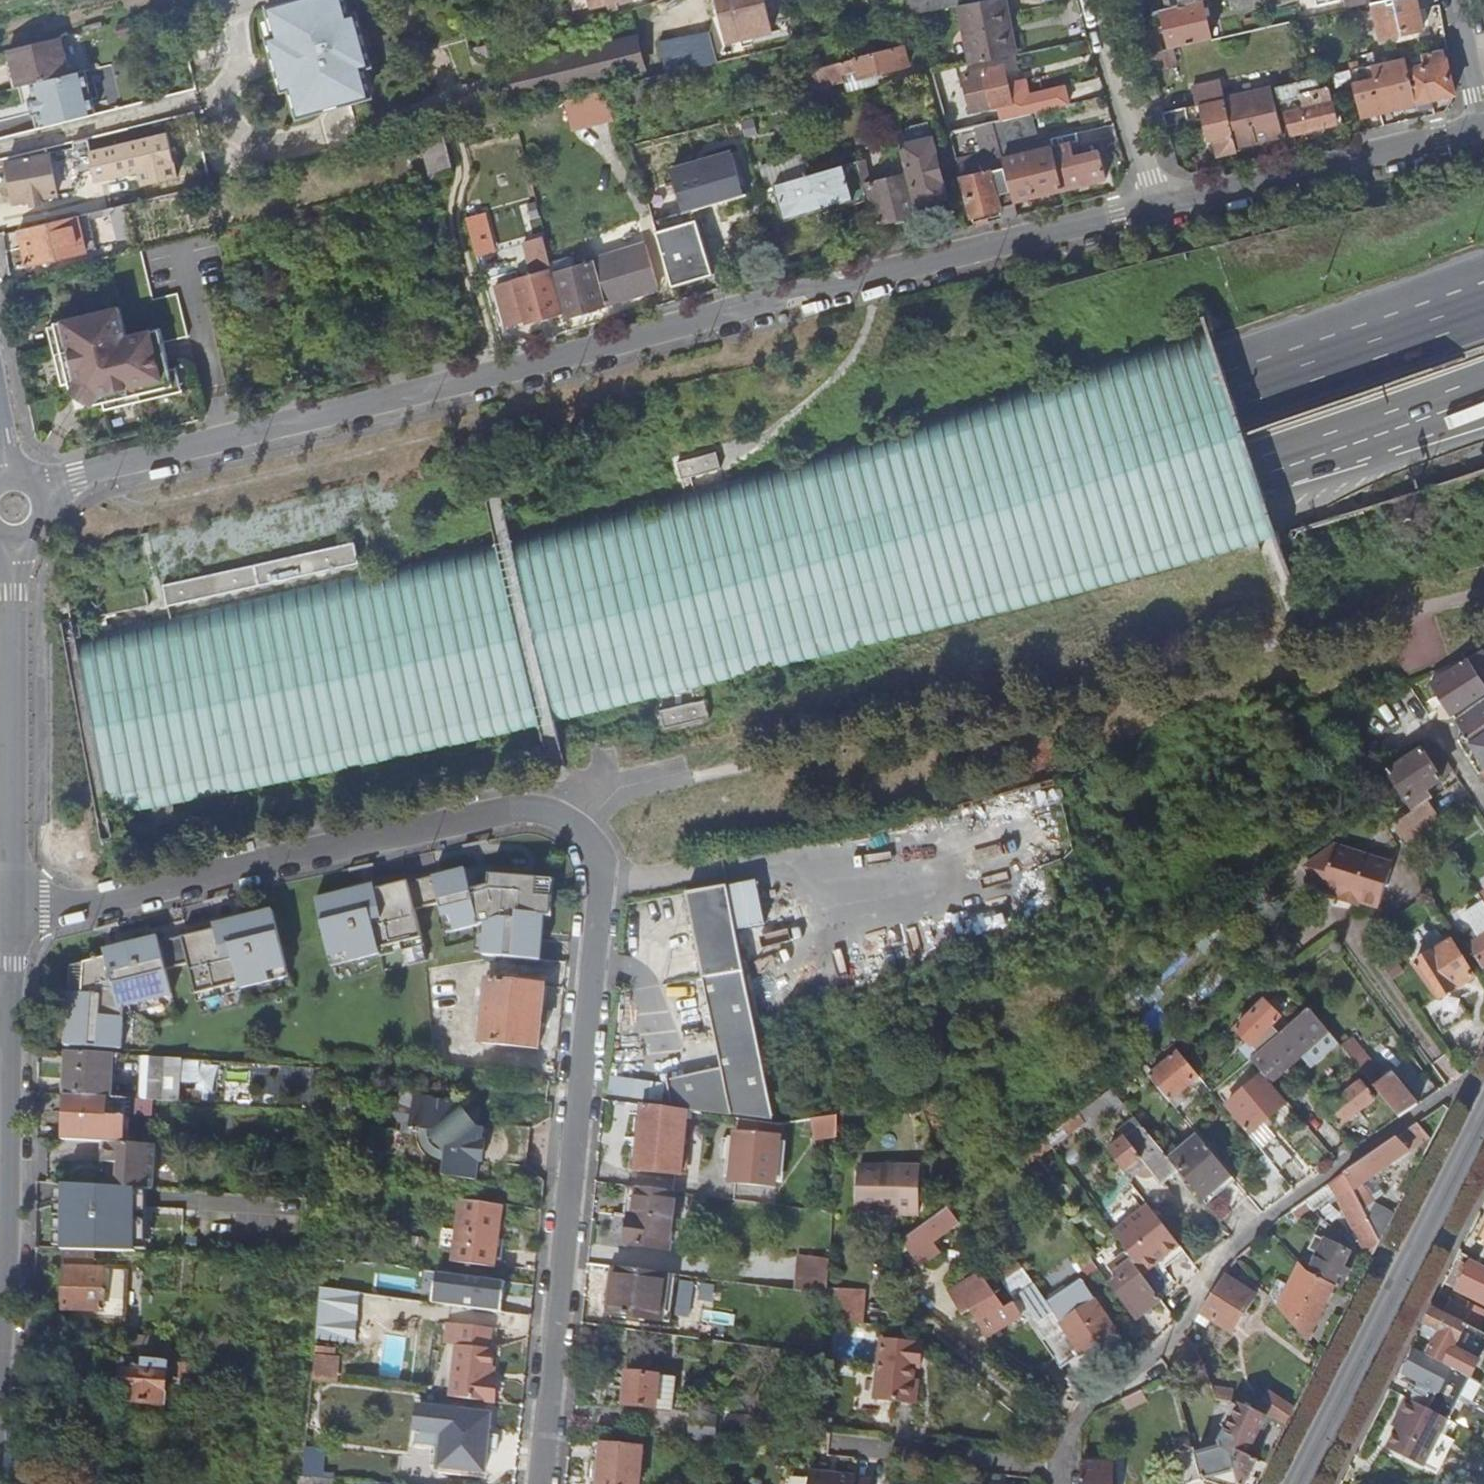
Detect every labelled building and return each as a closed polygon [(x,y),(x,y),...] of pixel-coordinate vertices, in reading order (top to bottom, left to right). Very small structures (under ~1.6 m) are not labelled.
[(278,35),(270,37),(283,85),(291,83),(299,113),(369,93),(360,64),(368,61),(355,13),(347,16),(343,0),(293,0),(270,7),(278,35)] [(608,3),(609,8),(618,6),(617,1),(621,0),(591,0),(592,7),(608,3)] [(729,42),(772,33),(765,0),(719,0),(729,42)] [(956,7),(955,0),(906,0),(909,17),(912,16),(917,15),(940,10),(956,7)] [(961,6),(971,63),(1014,55),(1003,0),(989,0),(961,6)] [(1162,10),(1170,49),(1173,49),(1211,39),(1203,0),(1162,10)] [(1374,3),(1382,39),(1424,29),(1417,0),(1390,0),(1374,3)] [(710,31),(668,41),(676,72),(718,62),(710,31)] [(35,82),(73,73),(64,36),(7,50),(16,87),(35,82)] [(512,69),(519,97),(642,67),(635,38),(512,69)] [(668,74),(676,72),(668,41),(660,42),(668,74)] [(499,55),(510,51),(509,42),(497,45),(499,55)] [(1170,49),(1152,53),(1155,66),(1168,64),(1168,66),(1176,65),(1173,49),(1170,49)] [(1456,96),(1451,74),(1446,50),(1411,59),(1412,64),(1425,61),(1426,66),(1409,70),(1406,58),(1351,71),(1362,117),(1456,96)] [(861,81),(861,79),(899,70),(894,51),(816,70),(818,80),(853,72),(856,82),(861,81)] [(1001,122),(1068,106),(1064,89),(1022,100),(1019,91),(1010,94),(1003,69),(963,79),(971,113),(997,106),(1001,122)] [(73,73),(35,82),(46,127),(91,115),(80,71),(73,73)] [(949,135),(957,133),(941,74),(933,76),(949,135)] [(1301,95),(1330,88),(1334,87),(1331,76),(1299,83),(1298,83),(1301,95)] [(1206,104),(1225,100),(1220,82),(1192,88),(1196,106),(1206,104)] [(1301,96),(1301,95),(1298,83),(1277,88),(1280,101),(1301,96)] [(1301,95),(1301,96),(1304,111),(1288,115),(1292,135),(1305,131),(1307,136),(1327,131),(1325,126),(1339,123),(1330,88),(1301,95)] [(1226,100),(1237,147),(1283,136),(1272,89),(1226,100)] [(1226,100),(1225,100),(1206,104),(1219,157),(1239,153),(1237,147),(1226,100)] [(791,107),(794,118),(810,114),(807,103),(791,107)] [(1163,113),(1168,128),(1189,122),(1186,108),(1163,113)] [(903,146),(932,138),(928,123),(911,127),(912,132),(901,135),(903,146)] [(694,209),(720,202),(707,159),(732,153),(721,124),(631,146),(635,161),(653,221),(694,209)] [(1018,209),(1016,201),(1006,168),(993,124),(974,128),(982,154),(956,161),(974,222),(989,218),(988,217),(991,213),(1002,210),(1002,212),(1018,209)] [(169,129),(89,147),(96,181),(142,171),(146,187),(181,179),(169,129)] [(442,129),(422,133),(434,178),(454,173),(442,129)] [(963,132),(957,133),(949,135),(953,150),(967,146),(963,132)] [(1053,149),(1064,190),(1082,186),(1083,190),(1091,189),(1090,184),(1108,179),(1103,159),(1091,162),(1090,156),(1077,159),(1073,143),(1079,142),(1079,140),(1084,139),(1083,133),(1051,141),(1053,149)] [(910,175),(920,213),(949,205),(932,138),(903,146),(904,151),(910,175)] [(1016,201),(1064,190),(1053,149),(1033,154),(1034,158),(1029,160),(1029,162),(1006,168),(1016,201)] [(7,160),(14,202),(56,194),(49,152),(7,160)] [(776,185),(808,176),(803,156),(760,168),(766,188),(776,185)] [(785,219),(866,197),(857,161),(808,176),(776,185),(785,219)] [(878,223),(920,213),(910,175),(870,186),(878,223)] [(714,276),(694,209),(653,221),(665,260),(673,287),(714,276)] [(478,214),(466,217),(477,255),(488,253),(489,253),(478,214)] [(77,215),(19,229),(28,266),(85,253),(77,215)] [(543,264),(550,262),(544,238),(537,240),(543,264)] [(646,244),(592,258),(593,263),(605,303),(659,288),(646,244)] [(572,257),(551,263),(553,271),(563,311),(564,317),(605,306),(593,263),(575,268),(572,257)] [(526,321),(563,311),(553,271),(515,281),(526,321)] [(173,386),(169,369),(163,343),(159,329),(125,337),(118,308),(53,324),(53,326),(59,352),(53,354),(60,385),(67,384),(69,391),(93,404),(101,402),(103,410),(141,400),(139,393),(173,386)] [(46,328),(53,354),(59,352),(53,326),(46,328)] [(494,545),(67,644),(99,820),(559,724),(645,703),(661,699),(870,647),(1061,599),(1276,539),(1208,333),(965,414),(726,486),(494,545)] [(139,393),(141,400),(182,391),(176,367),(169,369),(173,386),(139,393)] [(359,542),(166,579),(170,601),(363,563),(359,542)] [(1469,659),(1434,683),(1442,695),(1435,699),(1439,706),(1447,702),(1455,714),(1483,696),(1483,683),(1469,659)] [(667,728),(712,717),(707,697),(662,707),(667,728)] [(1483,760),(1483,700),(1457,719),(1483,760)] [(1429,804),(1435,799),(1429,791),(1443,782),(1424,753),(1430,749),(1428,748),(1424,744),(1424,742),(1406,750),(1401,753),(1408,763),(1390,775),(1415,813),(1429,804)] [(1445,778),(1457,772),(1447,752),(1435,757),(1445,778)] [(1395,826),(1398,824),(1380,797),(1372,802),(1390,830),(1395,826)] [(1440,821),(1429,804),(1415,813),(1398,824),(1395,826),(1406,844),(1440,821)] [(1337,847),(1309,865),(1322,886),(1321,890),(1340,896),(1359,902),(1363,898),(1383,905),(1393,870),(1374,864),(1375,859),(1337,847)] [(1306,866),(1321,890),(1322,886),(1309,865),(1306,866)] [(467,868),(433,877),(448,936),(485,925),(483,955),(543,964),(548,917),(552,916),(553,896),(537,896),(539,878),(492,875),(490,885),(472,889),(467,868)] [(392,949),(425,941),(410,882),(374,891),(374,885),(318,899),(333,968),(393,954),(392,949)] [(776,1117),(760,1038),(747,970),(729,886),(686,893),(723,1069),(668,1080),(674,1107),(689,1111),(777,1122),(776,1117)] [(1358,907),(1359,902),(1340,896),(1339,900),(1358,907)] [(1483,900),(1473,907),(1483,925),(1483,902),(1483,900)] [(216,930),(183,938),(196,993),(239,983),(242,991),(291,979),(274,910),(214,925),(216,930)] [(1480,936),(1482,939),(1469,948),(1483,972),(1483,971),(1483,933),(1480,936)] [(160,935),(103,949),(107,959),(85,963),(83,995),(69,992),(63,1046),(123,1048),(124,1007),(139,1006),(141,1013),(177,1007),(160,935)] [(1459,989),(1474,979),(1453,943),(1415,966),(1438,1000),(1427,1008),(1444,1034),(1471,1015),(1457,996),(1462,993),(1459,989)] [(487,980),(480,1042),(537,1048),(544,986),(487,980)] [(1236,1031),(1252,1046),(1280,1018),(1264,1003),(1236,1031)] [(1263,1076),(1269,1083),(1329,1032),(1310,1009),(1251,1060),(1263,1076)] [(1353,1038),(1341,1048),(1360,1071),(1399,1118),(1417,1106),(1388,1069),(1382,1074),(1353,1038)] [(113,1099),(115,1055),(70,1052),(68,1096),(110,1099),(113,1099)] [(182,1103),(184,1060),(154,1058),(151,1102),(182,1103)] [(1150,1078),(1170,1103),(1174,1100),(1177,1104),(1182,1100),(1179,1096),(1194,1083),(1174,1058),(1150,1078)] [(615,1073),(611,1090),(644,1097),(648,1080),(615,1073)] [(1267,1158),(1279,1172),(1294,1160),(1264,1124),(1288,1104),(1269,1083),(1263,1076),(1227,1106),(1252,1134),(1249,1137),(1267,1158)] [(1329,1100),(1333,1106),(1326,1111),(1340,1128),(1375,1100),(1361,1083),(1356,1087),(1352,1082),(1329,1100)] [(188,1103),(204,1105),(205,1092),(189,1091),(188,1103)] [(447,1158),(445,1174),(483,1179),(490,1124),(471,1122),(474,1100),(401,1091),(397,1127),(427,1131),(424,1155),(447,1158)] [(1118,1113),(1125,1107),(1111,1091),(1103,1096),(1118,1113)] [(65,1141),(107,1143),(110,1099),(68,1096),(65,1141)] [(155,1104),(138,1103),(137,1115),(154,1117),(155,1104)] [(674,1107),(644,1105),(643,1110),(637,1170),(682,1175),(688,1116),(689,1111),(674,1107)] [(1417,1124),(1424,1132),(1443,1120),(1448,1110),(1444,1106),(1417,1124)] [(813,1136),(838,1132),(839,1113),(810,1117),(813,1136)] [(1045,1138),(1050,1144),(1055,1141),(1057,1144),(1085,1124),(1078,1114),(1050,1135),(1045,1138)] [(1354,1192),(1361,1188),(1411,1153),(1410,1152),(1429,1139),(1424,1132),(1417,1124),(1344,1176),(1354,1192)] [(781,1136),(736,1132),(732,1182),(777,1186),(781,1136)] [(1177,1170),(1169,1159),(1146,1133),(1133,1141),(1131,1138),(1127,1141),(1125,1138),(1107,1151),(1124,1173),(1130,1168),(1133,1172),(1138,1169),(1135,1164),(1141,1160),(1161,1184),(1177,1170)] [(1197,1136),(1169,1159),(1177,1170),(1203,1201),(1232,1177),(1197,1136)] [(1053,1147),(1050,1144),(1045,1138),(1018,1158),(1025,1168),(1053,1147)] [(158,1146),(107,1143),(107,1163),(121,1164),(120,1188),(156,1191),(158,1146)] [(1269,1188),(1282,1177),(1279,1172),(1267,1158),(1254,1169),(1269,1188)] [(857,1205),(897,1206),(898,1167),(858,1166),(857,1205)] [(897,1206),(897,1213),(916,1214),(918,1167),(898,1167),(897,1206)] [(1381,1242),(1367,1216),(1354,1192),(1344,1176),(1331,1185),(1335,1193),(1354,1229),(1361,1225),(1376,1250),(1381,1242)] [(1129,1197),(1137,1190),(1129,1179),(1121,1185),(1129,1197)] [(1313,1209),(1335,1193),(1331,1185),(1307,1201),(1313,1209)] [(678,1192),(638,1187),(635,1216),(631,1215),(627,1245),(671,1250),(678,1192)] [(1367,1216),(1372,1205),(1373,1205),(1361,1188),(1354,1192),(1367,1216)] [(86,1191),(52,1190),(49,1190),(49,1206),(51,1206),(50,1242),(54,1242),(54,1246),(73,1247),(73,1242),(84,1243),(86,1191)] [(504,1206),(461,1201),(453,1262),(496,1268),(504,1206)] [(1367,1216),(1381,1242),(1394,1216),(1372,1205),(1367,1216)] [(946,1209),(902,1241),(914,1257),(920,1266),(940,1252),(933,1243),(960,1223),(948,1208),(946,1209)] [(1155,1239),(1167,1230),(1152,1210),(1141,1219),(1155,1239)] [(1111,1287),(1134,1320),(1160,1299),(1117,1238),(1105,1247),(1116,1262),(1114,1271),(1121,1279),(1111,1287)] [(1335,1287),(1340,1290),(1350,1272),(1341,1267),(1349,1253),(1326,1241),(1309,1273),(1335,1287)] [(1171,1250),(1145,1269),(1154,1282),(1180,1263),(1171,1250)] [(325,1275),(322,1274),(321,1288),(334,1290),(335,1280),(336,1276),(357,1279),(356,1283),(368,1285),(371,1266),(327,1260),(325,1275)] [(1456,1289),(1483,1303),(1483,1268),(1471,1262),(1456,1289)] [(1306,1341),(1335,1287),(1309,1273),(1301,1264),(1278,1309),(1306,1341)] [(677,1275),(611,1267),(605,1314),(671,1322),(677,1275)] [(88,1310),(87,1322),(126,1323),(127,1270),(66,1269),(65,1309),(75,1309),(88,1310)] [(505,1309),(508,1276),(439,1270),(436,1303),(505,1309)] [(985,1337),(1024,1314),(1022,1312),(1015,1302),(1005,1308),(982,1274),(949,1293),(961,1316),(970,1311),(985,1337)] [(677,1297),(711,1302),(713,1282),(679,1277),(677,1297)] [(1200,1313),(1209,1319),(1231,1333),(1254,1297),(1224,1277),(1200,1313)] [(1024,1314),(1061,1368),(1116,1331),(1082,1280),(1047,1304),(1043,1298),(1022,1312),(1024,1314)] [(867,1290),(829,1287),(829,1294),(827,1322),(863,1325),(867,1290)] [(1444,1312),(1471,1326),(1480,1308),(1468,1302),(1465,1308),(1450,1301),(1444,1312)] [(1468,1376),(1483,1348),(1483,1332),(1471,1326),(1444,1312),(1435,1307),(1422,1332),(1436,1339),(1428,1356),(1468,1376)] [(75,1321),(87,1322),(88,1310),(75,1309),(75,1321)] [(1204,1328),(1209,1319),(1200,1313),(1195,1322),(1204,1328)] [(452,1397),(497,1402),(500,1378),(492,1377),(495,1349),(491,1349),(493,1328),(460,1325),(452,1397)] [(129,1358),(169,1361),(171,1342),(131,1339),(129,1358)] [(876,1403),(912,1406),(917,1407),(919,1384),(914,1384),(916,1371),(922,1372),(925,1347),(882,1343),(876,1403)] [(317,1378),(340,1379),(341,1345),(318,1345),(317,1378)] [(1407,1398),(1448,1419),(1468,1376),(1428,1356),(1417,1351),(1396,1393),(1407,1398)] [(165,1405),(167,1379),(169,1361),(129,1358),(89,1355),(88,1373),(123,1375),(122,1388),(123,1388),(122,1394),(128,1395),(128,1402),(165,1405)] [(169,1361),(167,1379),(220,1382),(221,1366),(169,1361)] [(677,1377),(628,1371),(624,1405),(674,1411),(677,1377)] [(1217,1399),(1229,1402),(1233,1391),(1212,1388),(1217,1399)] [(1287,1426),(1295,1411),(1268,1394),(1259,1413),(1267,1417),(1287,1426)] [(1387,1448),(1424,1467),(1441,1432),(1448,1419),(1407,1398),(1398,1415),(1403,1417),(1397,1429),(1387,1448)] [(1238,1483),(1246,1483),(1257,1462),(1247,1457),(1267,1417),(1259,1413),(1240,1404),(1219,1445),(1220,1450),(1195,1456),(1201,1480),(1214,1483),(1233,1483),(1235,1478),(1238,1483)] [(448,1467),(470,1470),(485,1471),(487,1451),(496,1452),(498,1436),(488,1435),(491,1414),(420,1407),(416,1443),(442,1446),(440,1466),(448,1467)] [(691,1439),(716,1442),(719,1416),(694,1413),(691,1439)] [(1393,1426),(1397,1429),(1403,1417),(1398,1415),(1393,1426)] [(720,1436),(737,1438),(739,1418),(722,1416),(720,1436)] [(1441,1432),(1424,1467),(1437,1473),(1454,1439),(1441,1432)] [(1201,1480),(1195,1456),(1192,1448),(1188,1449),(1186,1440),(1172,1444),(1183,1483),(1188,1483),(1201,1480)] [(599,1483),(640,1483),(644,1448),(603,1444),(599,1483)] [(1082,1483),(1114,1483),(1114,1464),(1082,1464),(1082,1483)] [(470,1470),(448,1467),(447,1475),(469,1477),(470,1470)] [(793,1476),(792,1483),(872,1483),(872,1482),(856,1479),(857,1477),(811,1472),(810,1478),(793,1476)]
